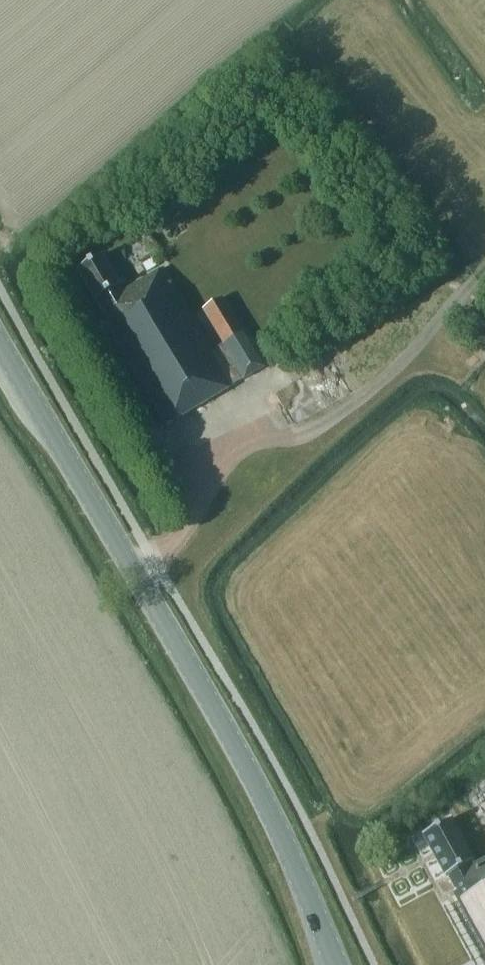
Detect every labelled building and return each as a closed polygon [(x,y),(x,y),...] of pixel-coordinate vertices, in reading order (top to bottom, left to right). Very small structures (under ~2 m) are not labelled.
[(113,327),(109,329),(166,425),(264,367),(222,297),(203,309),(224,344),(214,349),(165,268),(123,290),(102,255),(78,269),(113,327)] [(484,349),(484,326),(473,336),(484,349)] [(475,863),(474,860),(451,818),(423,833),(446,875),(449,874),(457,888),(454,890),(484,947),(484,857),(475,863)]
